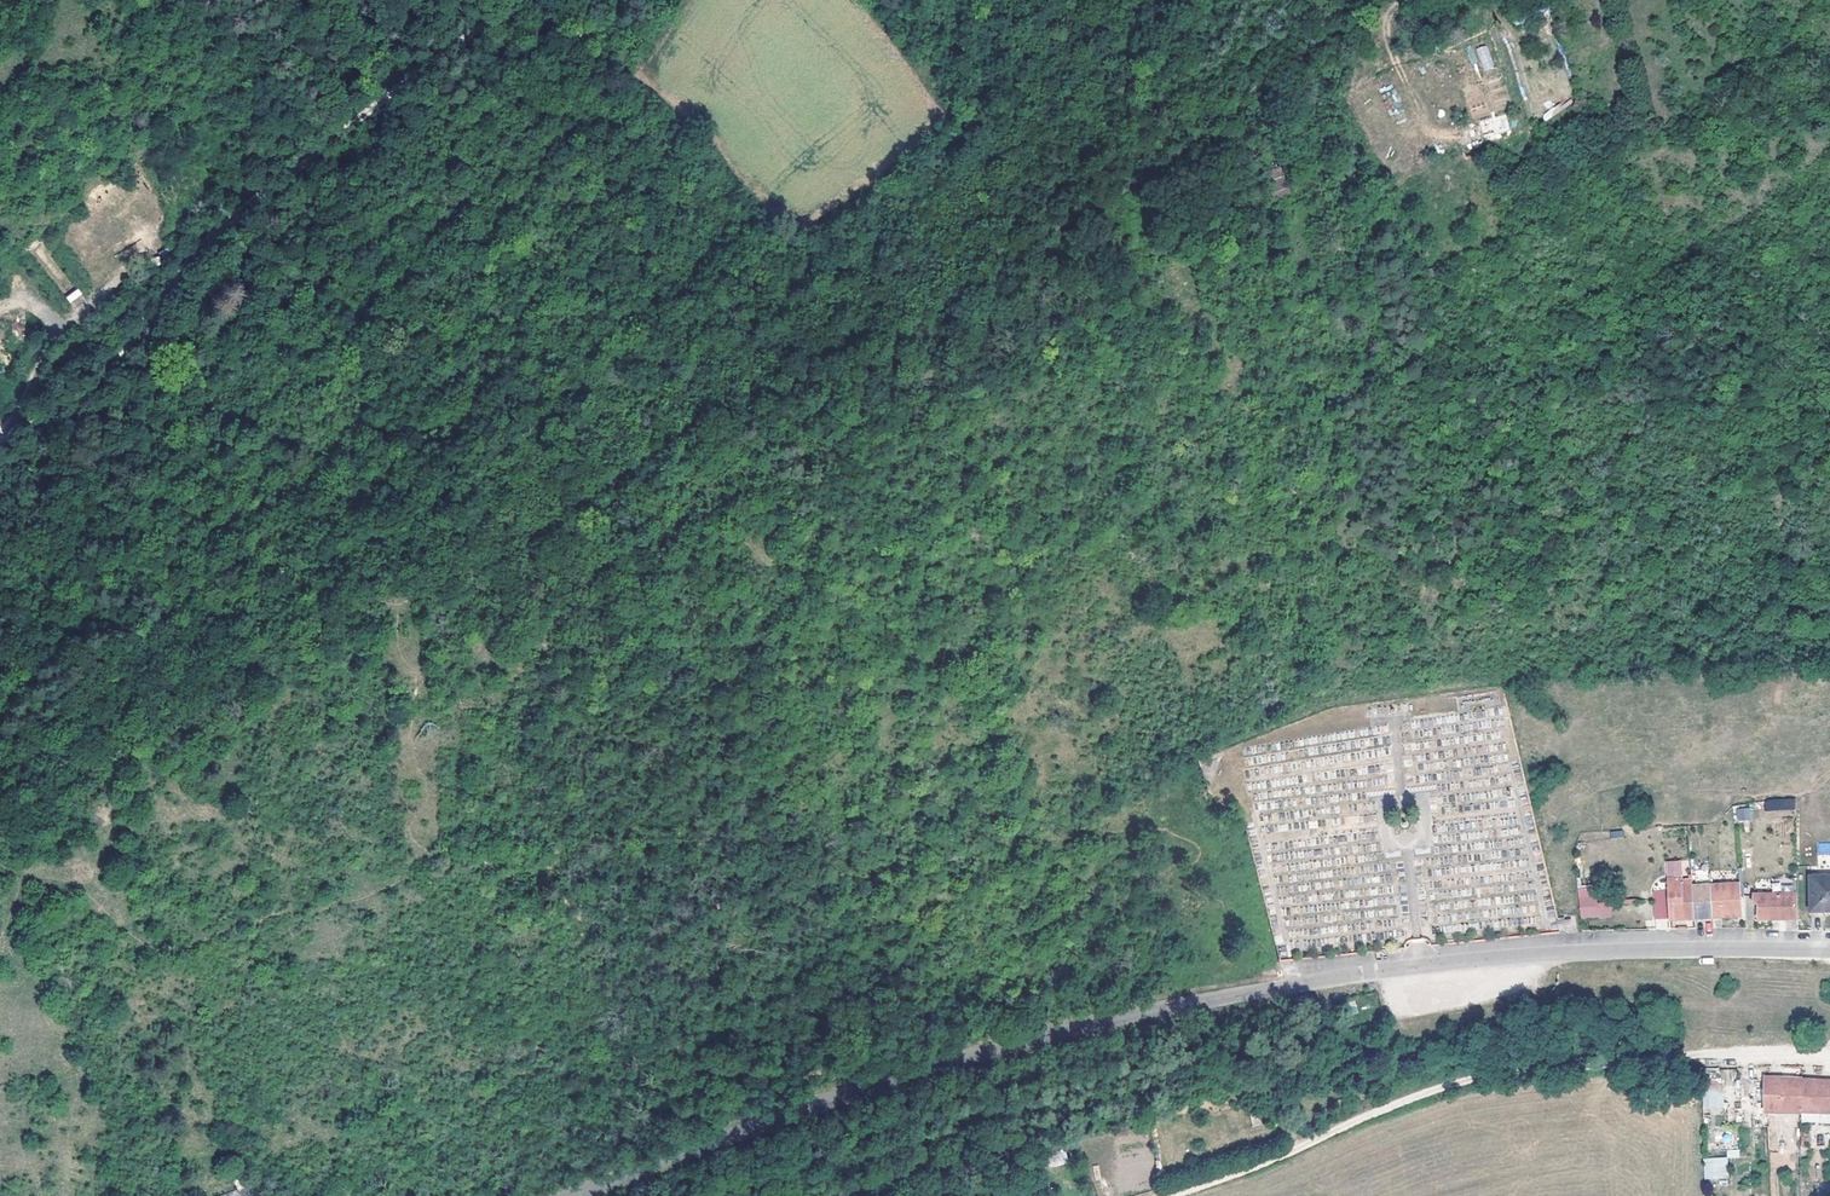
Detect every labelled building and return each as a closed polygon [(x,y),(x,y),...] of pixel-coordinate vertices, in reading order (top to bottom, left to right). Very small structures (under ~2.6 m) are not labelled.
[(1484,71),(1495,68),(1487,45),(1476,48),(1484,71)] [(1506,115),(1480,120),(1483,137),(1510,132),(1506,115)] [(1284,166),(1268,170),(1274,197),(1289,193),(1284,166)] [(70,303),(82,294),(78,288),(65,296),(70,303)] [(817,494),(813,486),(808,488),(806,485),(797,488),(803,500),(817,494)] [(423,680),(406,681),(407,696),(424,696),(423,680)] [(1764,800),(1766,812),(1796,809),(1795,797),(1764,800)] [(1735,808),(1736,821),(1752,820),(1751,807),(1735,808)] [(1818,854),(1829,854),(1829,843),(1818,843),(1818,854)] [(1664,866),(1666,879),(1681,878),(1679,864),(1677,863),(1666,864),(1664,866)] [(1829,911),(1829,876),(1812,876),(1811,892),(1811,911),(1829,911)] [(1666,890),(1666,897),(1669,918),(1676,918),(1678,919),(1695,918),(1691,888),(1682,888),(1681,878),(1666,879),(1665,879),(1666,890)] [(1740,883),(1717,884),(1719,916),(1741,915),(1740,894),(1740,883)] [(1691,888),(1695,918),(1719,916),(1717,884),(1692,886),(1692,888),(1691,888)] [(1610,917),(1610,886),(1579,886),(1579,917),(1610,917)] [(1666,897),(1666,890),(1652,891),(1655,920),(1669,918),(1666,897)] [(1796,916),(1795,892),(1754,894),(1753,902),(1759,902),(1761,919),(1796,916)] [(1572,930),(1569,920),(1558,922),(1560,931),(1572,930)] [(1704,1110),(1723,1110),(1723,1077),(1704,1077),(1704,1110)] [(1766,1083),(1767,1109),(1829,1113),(1829,1086),(1766,1083)] [(1494,1084),(1483,1086),(1485,1092),(1494,1091),(1494,1084)] [(1271,1103),(1268,1090),(1258,1093),(1262,1105),(1271,1103)] [(1727,1179),(1727,1157),(1703,1158),(1703,1179),(1727,1179)] [(223,1193),(224,1195),(243,1195),(239,1186),(223,1193)]
